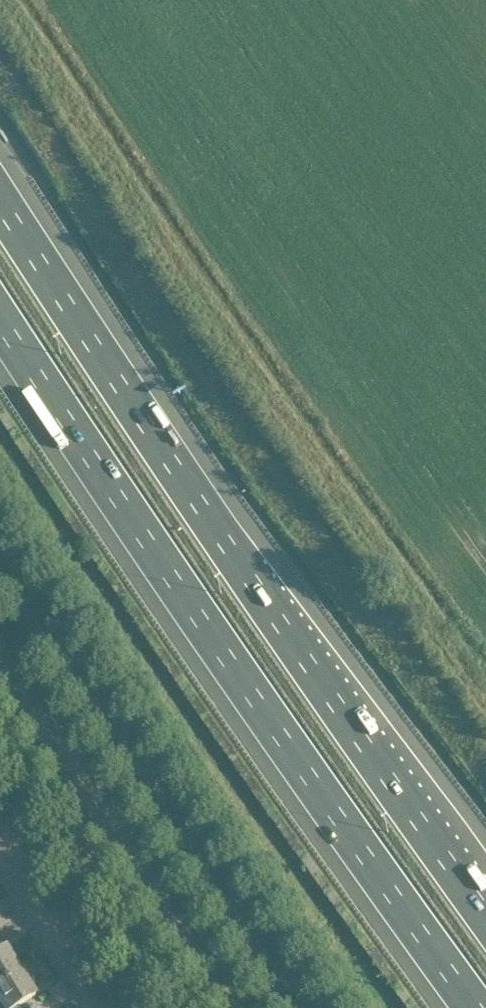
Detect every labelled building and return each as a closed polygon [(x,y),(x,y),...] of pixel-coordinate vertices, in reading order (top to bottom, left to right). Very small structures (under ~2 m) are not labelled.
[(20,971),(6,948),(0,951),(0,984),(20,971)] [(20,971),(0,984),(0,1007),(15,1007),(35,995),(20,971)]
